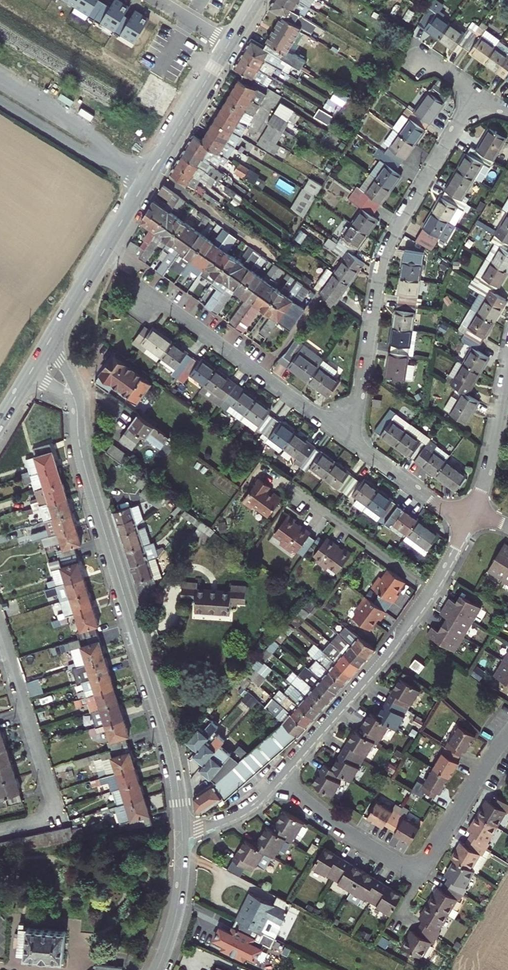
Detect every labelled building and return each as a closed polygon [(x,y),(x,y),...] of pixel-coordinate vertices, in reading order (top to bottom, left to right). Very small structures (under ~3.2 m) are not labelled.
[(76,6),(90,13),(88,16),(95,20),(105,3),(100,0),(80,0),(76,6)] [(129,8),(117,0),(115,0),(111,7),(105,3),(95,20),(101,24),(103,21),(116,29),(125,15),(129,8)] [(277,0),(275,0),(269,9),(282,17),(304,30),(302,32),(307,34),(310,36),(317,25),(304,18),(305,17),(277,0)] [(297,0),(277,0),(305,17),(310,8),(297,0)] [(438,0),(433,0),(432,1),(442,9),(445,5),(438,0)] [(443,18),(438,14),(441,11),(442,9),(432,1),(426,11),(418,24),(439,39),(450,23),(443,18)] [(116,29),(114,32),(121,36),(123,33),(136,41),(149,19),(135,11),(131,18),(125,15),(116,29)] [(304,30),(282,17),(264,47),(272,51),(288,61),(301,69),(306,60),(294,53),(307,34),(302,32),(304,30)] [(488,26),(482,22),(479,27),(485,31),(485,30),(488,26)] [(465,33),(450,23),(439,39),(454,49),(458,43),(464,48),(479,27),(472,23),(465,33)] [(500,41),(485,30),(485,31),(479,27),(464,48),(484,62),(499,41),(500,41)] [(272,51),(264,47),(251,39),(246,49),(277,68),(281,70),(283,71),(288,61),(272,51)] [(499,41),(484,62),(505,77),(507,72),(507,48),(499,41)] [(277,68),(246,49),(240,58),(269,75),(272,77),(272,76),(277,68)] [(269,75),(240,58),(234,68),(263,85),(269,75)] [(281,70),(277,68),(272,76),(276,79),(281,70)] [(266,94),(240,79),(234,90),(260,105),(266,94)] [(433,83),(413,111),(429,122),(449,94),(433,83)] [(260,105),(234,90),(228,100),(254,116),(260,105)] [(347,97),(336,91),(332,97),(343,104),(347,97)] [(254,116),(228,100),(221,110),(247,126),(254,116)] [(293,111),(280,103),(274,114),(287,121),(293,112),(293,111)] [(333,116),(320,108),(315,117),(328,125),(333,116)] [(247,126),(221,110),(215,121),(241,137),(247,126)] [(413,111),(398,131),(415,143),(429,122),(413,111)] [(300,116),(293,112),(287,121),(289,122),(295,126),(300,116)] [(287,121),(274,114),(268,124),(269,125),(282,133),(285,129),(289,122),(287,121)] [(241,137),(215,121),(209,131),(235,147),(241,137)] [(282,133),(269,125),(263,135),(277,144),(283,133),(282,133)] [(490,128),(477,150),(493,160),(506,138),(490,128)] [(295,135),(285,129),(282,133),(283,133),(293,139),(295,135)] [(235,147),(209,131),(203,142),(219,153),(228,159),(235,147)] [(398,131),(383,152),(400,164),(415,143),(398,131)] [(203,142),(193,135),(187,146),(205,158),(211,162),(218,167),(221,162),(224,165),(228,159),(219,153),(203,142)] [(277,144),(263,135),(258,144),(276,155),(281,146),(277,144)] [(210,164),(211,162),(205,158),(187,146),(182,155),(199,167),(206,171),(208,174),(215,179),(219,181),(223,175),(210,164)] [(458,169),(474,178),(481,182),(489,168),(488,167),(493,160),(477,150),(472,147),(458,169)] [(395,171),(400,164),(383,152),(369,173),(391,188),(400,175),(395,171)] [(199,167),(182,155),(176,164),(194,176),(200,181),(210,187),(215,179),(208,174),(206,171),(199,167)] [(197,185),(200,181),(194,176),(176,164),(171,173),(188,185),(211,200),(210,201),(218,206),(220,203),(197,185)] [(248,170),(239,164),(234,172),(244,178),(248,170)] [(244,178),(263,189),(268,182),(259,177),(261,174),(250,167),(248,170),(244,178)] [(474,178),(458,169),(445,190),(461,199),(474,178)] [(391,188),(369,173),(354,193),(377,208),(391,188)] [(323,186),(311,179),(305,189),(317,196),(323,186)] [(148,210),(164,221),(171,211),(173,208),(181,198),(163,186),(161,190),(173,200),(167,209),(155,200),(148,210)] [(236,193),(227,186),(224,190),(233,197),(236,193)] [(317,196),(305,189),(292,210),(304,218),(317,196)] [(448,221),(461,199),(445,190),(432,212),(448,221)] [(244,199),(236,193),(233,197),(234,198),(231,203),(238,208),(244,199)] [(372,214),(377,208),(354,193),(350,200),(348,199),(344,205),(358,214),(352,222),(368,232),(378,218),(372,214)] [(178,211),(185,201),(181,198),(173,208),(178,211)] [(148,210),(142,222),(152,229),(140,245),(132,240),(128,249),(137,256),(164,221),(148,210)] [(171,211),(164,221),(176,230),(183,220),(171,211)] [(494,233),(507,241),(507,212),(507,211),(494,233)] [(201,212),(194,220),(199,224),(201,221),(205,215),(201,212)] [(424,227),(417,239),(432,248),(438,237),(445,241),(454,225),(448,221),(432,212),(423,227),(424,227)] [(201,221),(199,224),(204,227),(210,219),(205,215),(201,221)] [(195,229),(183,220),(176,230),(188,239),(195,229)] [(163,246),(176,230),(164,221),(137,256),(143,260),(156,242),(163,247),(163,246)] [(368,232),(352,222),(338,242),(354,253),(368,232)] [(208,238),(195,229),(188,239),(200,248),(208,238)] [(219,238),(224,242),(231,233),(226,229),(219,238)] [(176,230),(163,246),(169,251),(156,268),(162,273),(176,254),(188,239),(176,230)] [(226,251),(237,237),(231,233),(224,242),(220,247),(212,256),(224,265),(231,254),(226,251)] [(491,261),(507,270),(507,269),(507,241),(494,233),(491,239),(501,245),(491,261)] [(338,242),(330,236),(325,242),(345,256),(335,271),(351,283),(366,261),(354,253),(338,242)] [(220,247),(208,238),(200,248),(212,256),(220,247)] [(188,264),(200,248),(188,239),(176,254),(181,259),(167,277),(174,282),(188,264)] [(239,260),(231,254),(224,265),(236,274),(254,250),(250,246),(239,260)] [(200,273),(212,256),(200,248),(188,264),(194,269),(186,279),(192,283),(200,273)] [(254,250),(236,274),(248,282),(256,272),(250,267),(255,260),(260,254),(254,250)] [(407,252),(404,275),(422,278),(426,254),(407,252)] [(266,258),(262,255),(257,262),(261,265),(263,262),(266,258)] [(211,282),(224,265),(212,256),(200,273),(211,282)] [(479,281),(495,291),(507,270),(491,261),(479,281)] [(267,272),(272,276),(279,267),(274,263),(267,272)] [(204,303),(210,308),(236,274),(224,265),(211,282),(217,286),(204,303)] [(275,279),(282,270),(279,267),(272,276),(268,281),(261,291),(273,300),(281,289),(275,286),(278,282),(275,279)] [(335,271),(329,267),(320,280),(330,287),(327,291),(324,295),(326,297),(336,304),(351,283),(335,271)] [(268,281),(256,272),(248,282),(261,291),(268,281)] [(236,274),(210,308),(217,313),(235,288),(241,293),(248,282),(236,274)] [(418,303),(422,278),(404,275),(400,300),(418,303)] [(487,295),(478,310),(495,320),(504,305),(503,304),(507,298),(495,291),(479,281),(474,278),(469,285),(487,295)] [(281,289),(273,300),(285,309),(303,284),(299,281),(288,295),(281,289)] [(229,321),(235,326),(261,291),(248,282),(241,293),(247,297),(229,321)] [(309,288),(303,284),(285,309),(277,319),(290,328),(305,307),(298,302),(309,288)] [(261,291),(235,326),(240,330),(259,305),(265,310),(273,300),(261,291)] [(265,335),(277,319),(285,309),(273,300),(265,310),(271,315),(259,331),(259,332),(264,336),(265,335)] [(414,328),(418,303),(400,300),(396,325),(414,328)] [(478,310),(465,332),(482,342),(495,320),(478,310)] [(142,342),(162,356),(173,340),(154,326),(151,329),(144,323),(131,341),(138,347),(142,342)] [(411,352),(414,328),(396,325),(392,350),(411,352)] [(473,345),(464,361),(480,370),(489,355),(478,349),(482,342),(465,332),(462,339),(473,345)] [(298,334),(280,358),(308,379),(323,358),(325,355),(298,334)] [(162,356),(182,372),(194,356),(173,340),(162,356)] [(142,342),(138,347),(158,361),(162,356),(142,342)] [(411,352),(392,350),(388,376),(407,378),(407,377),(408,378),(413,379),(415,377),(415,375),(414,373),(416,363),(409,362),(411,352)] [(96,381),(113,394),(117,388),(138,403),(153,382),(116,355),(96,381)] [(190,372),(205,383),(216,368),(202,357),(199,360),(194,356),(182,372),(188,376),(190,372)] [(323,358),(308,379),(329,394),(339,378),(332,373),(336,367),(323,358)] [(464,390),(468,392),(480,370),(464,361),(456,375),(450,371),(446,379),(464,390)] [(216,368),(205,383),(201,389),(220,403),(225,398),(236,383),(216,368)] [(240,419),(255,397),(236,383),(225,398),(231,402),(226,409),(240,419)] [(468,392),(464,390),(451,412),(467,422),(480,400),(468,392)] [(257,426),(263,430),(274,414),(269,410),(270,408),(255,397),(240,419),(254,430),(257,426)] [(373,427),(394,443),(405,428),(410,422),(382,401),(370,418),(377,423),(373,427)] [(120,440),(133,449),(144,435),(162,449),(171,437),(140,414),(120,440)] [(280,449),(295,430),(274,414),(263,430),(277,440),(274,444),(280,449)] [(394,443),(414,458),(425,444),(405,428),(394,443)] [(299,463),(302,459),(314,444),(295,430),(280,449),(286,454),(299,463)] [(115,442),(108,452),(123,463),(130,454),(115,442)] [(58,467),(51,443),(33,448),(36,456),(26,459),(30,471),(23,474),(24,477),(58,467)] [(319,479),(323,474),(334,459),(314,444),(302,459),(317,470),(313,474),(319,479)] [(414,458),(435,474),(446,459),(425,444),(414,458)] [(329,479),(343,489),(355,474),(334,459),(323,474),(319,479),(325,483),(329,479)] [(465,474),(446,459),(435,474),(454,488),(465,474)] [(63,482),(58,467),(24,477),(26,483),(33,481),(36,491),(46,488),(63,482)] [(361,508),(366,501),(377,486),(363,476),(361,479),(355,474),(343,489),(349,494),(352,490),(356,494),(351,501),(361,508)] [(149,482),(142,477),(137,484),(144,489),(149,482)] [(270,485),(259,477),(242,500),(251,506),(253,504),(268,515),(281,497),(273,491),(272,493),(267,489),(270,485)] [(68,498),(63,482),(46,488),(35,491),(38,498),(31,501),(33,508),(50,503),(68,498)] [(382,520),(385,515),(397,500),(377,486),(366,501),(379,511),(376,515),(382,520)] [(72,513),(68,498),(50,503),(33,508),(34,512),(41,510),(45,521),(55,518),(72,513)] [(391,520),(407,532),(419,516),(397,500),(385,515),(382,520),(388,524),(391,520)] [(131,507),(113,513),(121,536),(139,530),(137,525),(143,520),(139,505),(132,508),(131,507)] [(183,508),(179,505),(172,513),(176,516),(183,508)] [(193,515),(186,510),(183,515),(189,520),(193,515)] [(72,513),(55,518),(45,521),(47,529),(30,535),(33,542),(42,539),(60,534),(77,528),(72,513)] [(295,519),(288,513),(273,533),(281,538),(278,542),(289,550),(292,547),(296,550),(309,531),(299,523),(297,525),(293,521),(295,519)] [(202,522),(193,515),(189,520),(199,527),(202,522)] [(439,530),(419,516),(407,532),(404,536),(423,551),(439,530)] [(215,531),(202,522),(199,527),(192,537),(196,540),(203,530),(212,536),(215,531)] [(151,543),(146,527),(139,530),(121,536),(126,551),(151,543)] [(82,544),(77,528),(60,534),(42,539),(45,547),(62,542),(64,549),(57,551),(59,559),(77,554),(74,546),(82,544)] [(337,544),(325,536),(312,553),(315,556),(315,557),(313,560),(324,568),(326,564),(335,570),(349,551),(341,545),(340,547),(336,545),(337,544)] [(157,550),(154,542),(151,543),(126,551),(130,567),(156,559),(159,557),(157,550)] [(505,543),(488,571),(502,580),(507,570),(507,545),(505,543)] [(165,549),(163,548),(157,550),(159,557),(165,549)] [(84,578),(77,554),(59,559),(49,563),(55,580),(48,583),(50,588),(67,583),(84,578)] [(162,578),(156,559),(130,567),(143,605),(157,586),(155,580),(162,578)] [(397,593),(405,582),(389,570),(382,578),(380,576),(372,587),(393,603),(399,595),(397,593)] [(89,593),(84,578),(67,583),(50,588),(51,592),(58,590),(61,601),(72,598),(89,593)] [(194,611),(228,613),(228,606),(229,602),(236,603),(243,603),(244,585),(230,584),(230,591),(196,589),(197,582),(182,581),(180,599),(195,600),(194,611)] [(94,608),(89,593),(72,598),(61,601),(65,613),(58,615),(59,619),(66,617),(76,614),(94,608)] [(481,608),(460,595),(456,602),(449,598),(445,606),(472,623),(481,608)] [(380,620),(386,612),(365,596),(357,608),(359,609),(353,618),(370,630),(378,618),(380,620)] [(316,606),(310,600),(304,607),(311,612),(316,606)] [(472,623),(445,606),(440,613),(447,617),(442,624),(464,637),(472,623)] [(99,625),(94,608),(76,614),(81,630),(77,632),(80,639),(98,634),(96,626),(99,625)] [(298,616),(293,622),(298,627),(303,621),(298,616)] [(68,623),(66,617),(59,619),(61,625),(68,623)] [(289,635),(295,628),(289,623),(283,630),(289,635)] [(464,637),(442,624),(438,631),(432,627),(427,635),(455,652),(464,637)] [(376,649),(347,628),(340,635),(368,659),(376,649)] [(288,636),(283,631),(276,639),(281,643),(288,636)] [(69,665),(70,669),(87,663),(106,658),(98,634),(80,639),(70,643),(76,663),(69,665)] [(368,659),(340,635),(333,644),(335,645),(344,653),(360,667),(368,659)] [(254,652),(258,656),(266,646),(262,642),(254,652)] [(321,648),(315,643),(307,652),(313,657),(321,648)] [(360,667),(344,653),(335,645),(330,650),(327,647),(324,651),(336,661),(353,676),(360,667)] [(353,676),(336,661),(324,651),(321,648),(313,657),(317,660),(329,670),(345,684),(353,676)] [(272,654),(269,651),(266,649),(260,656),(266,661),(272,654)] [(110,673),(106,658),(87,663),(76,667),(81,682),(82,682),(92,679),(110,673)] [(265,663),(258,658),(252,665),(258,671),(265,663)] [(416,659),(410,666),(419,673),(425,665),(416,659)] [(345,684),(329,670),(317,660),(309,668),(321,679),(337,693),(345,684)] [(502,661),(493,675),(507,684),(507,664),(502,661)] [(272,670),(265,663),(258,671),(262,674),(266,677),(272,670)] [(262,674),(258,671),(252,665),(244,674),(255,683),(262,674)] [(337,693),(321,679),(309,668),(306,665),(302,669),(308,674),(303,678),(313,687),(330,702),(337,693)] [(313,687),(303,678),(302,677),(302,678),(294,671),(286,680),(292,684),(306,696),(322,710),(330,702),(313,687)] [(115,688),(110,673),(92,679),(82,682),(85,691),(78,693),(80,699),(87,697),(97,694),(115,688)] [(266,677),(262,674),(255,683),(260,687),(267,678),(266,677)] [(251,681),(245,675),(238,682),(245,688),(251,681)] [(397,677),(384,697),(403,709),(407,703),(408,703),(417,690),(397,677)] [(27,682),(31,697),(43,693),(39,679),(27,682)] [(322,710),(306,696),(292,684),(285,693),(288,696),(298,705),(315,719),(322,710)] [(120,703),(115,688),(97,694),(87,697),(89,704),(92,712),(101,709),(120,703)] [(288,696),(285,693),(280,689),(277,694),(284,700),(288,696)] [(315,719),(298,705),(288,696),(284,700),(277,694),(273,698),(307,728),(315,719)] [(89,704),(87,697),(80,699),(74,701),(76,708),(89,704)] [(373,716),(386,724),(393,728),(401,715),(400,715),(402,711),(403,709),(384,697),(373,716)] [(307,728),(273,698),(265,707),(283,723),(298,736),(299,737),(307,728)] [(124,719),(120,703),(101,709),(92,712),(95,721),(96,727),(106,724),(124,719)] [(386,724),(373,716),(366,712),(359,723),(380,734),(386,724)] [(219,726),(207,717),(187,740),(188,741),(187,742),(187,745),(191,748),(194,748),(195,747),(198,750),(215,731),(219,726),(219,727),(219,726)] [(130,736),(124,719),(106,724),(96,727),(89,730),(91,736),(108,730),(111,741),(108,742),(110,750),(128,744),(126,737),(130,736)] [(283,723),(249,753),(225,777),(221,779),(224,782),(216,788),(223,798),(225,801),(298,736),(283,723)] [(359,723),(354,731),(372,741),(375,743),(380,734),(359,723)] [(472,735),(471,735),(454,724),(441,746),(456,755),(460,749),(462,750),(472,735)] [(224,730),(219,726),(219,727),(219,726),(215,731),(219,735),(224,730)] [(352,729),(340,749),(359,760),(363,753),(364,754),(372,741),(354,731),(352,729)] [(230,735),(224,730),(219,735),(215,731),(198,750),(195,753),(194,754),(195,755),(194,756),(194,759),(198,763),(201,763),(202,762),(204,764),(221,745),(230,735)] [(135,767),(128,744),(110,750),(100,753),(102,757),(102,758),(106,770),(98,772),(100,778),(117,772),(135,767)] [(232,755),(221,745),(204,764),(201,766),(200,768),(201,769),(200,770),(200,773),(204,776),(207,776),(208,775),(216,782),(249,753),(240,746),(232,755)] [(430,764),(447,776),(455,762),(453,760),(456,755),(441,746),(430,764)] [(10,762),(5,747),(0,749),(0,765),(10,762)] [(342,776),(349,781),(357,766),(356,765),(359,760),(340,749),(329,769),(342,776)] [(100,753),(73,761),(76,769),(92,765),(90,761),(102,757),(100,753)] [(106,770),(102,758),(95,760),(98,772),(106,770)] [(15,777),(10,762),(0,765),(0,782),(15,777)] [(446,777),(447,776),(430,764),(429,766),(446,777)] [(311,785),(331,797),(339,784),(338,783),(342,776),(329,769),(323,765),(311,785)] [(446,777),(429,766),(418,786),(432,794),(435,789),(438,790),(446,777)] [(140,782),(135,767),(117,772),(100,778),(102,784),(109,782),(112,791),(113,790),(122,787),(140,782)] [(15,777),(0,782),(0,795),(1,798),(5,797),(8,806),(22,802),(19,792),(20,792),(15,777)] [(102,784),(100,778),(91,781),(93,787),(102,784)] [(224,782),(221,779),(214,784),(216,788),(224,782)] [(145,797),(140,782),(122,787),(126,803),(145,797)] [(216,788),(214,784),(194,797),(195,811),(201,812),(223,798),(216,788)] [(126,803),(122,787),(113,790),(116,802),(117,806),(126,803)] [(492,794),(489,792),(486,797),(507,806),(507,804),(507,803),(492,794)] [(111,812),(117,810),(122,823),(126,822),(128,829),(153,824),(145,797),(126,803),(117,806),(109,808),(111,812)] [(496,825),(507,806),(486,797),(477,813),(496,825)] [(385,828),(395,813),(398,806),(392,802),(388,809),(373,800),(363,817),(376,825),(377,823),(385,828)] [(305,823),(284,810),(272,830),(287,839),(292,842),(293,840),(295,835),(296,836),(305,823)] [(405,842),(415,825),(395,813),(385,828),(391,831),(390,833),(405,842)] [(496,825),(477,813),(469,827),(473,829),(468,837),(485,848),(490,839),(489,838),(496,825)] [(287,839),(272,830),(267,827),(255,846),(272,857),(274,858),(275,856),(278,851),(279,852),(287,839)] [(66,828),(59,829),(61,842),(69,840),(66,828)] [(59,829),(52,831),(55,843),(61,842),(59,829)] [(55,843),(52,831),(50,831),(45,832),(48,845),(55,843)] [(45,832),(38,833),(41,846),(48,845),(45,832)] [(41,846),(38,833),(31,835),(34,848),(41,846)] [(31,835),(23,836),(26,849),(34,848),(31,835)] [(26,849),(23,836),(17,838),(20,851),(26,849)] [(480,851),(483,852),(485,848),(468,837),(465,842),(461,840),(452,857),(454,858),(470,868),(480,851)] [(17,838),(10,839),(13,852),(20,851),(17,838)] [(13,852),(10,839),(3,840),(6,854),(13,852)] [(272,857),(255,846),(245,840),(227,869),(240,876),(246,867),(253,872),(257,866),(264,870),(272,857)] [(332,877),(342,859),(323,847),(310,868),(322,875),(324,872),(332,877)] [(486,854),(483,852),(480,851),(470,868),(473,869),(476,871),(486,854)] [(470,868),(454,858),(445,874),(448,876),(445,882),(462,892),(466,886),(464,885),(473,869),(470,868)] [(342,859),(332,877),(337,880),(335,883),(349,891),(362,870),(342,859)] [(358,905),(362,899),(364,896),(371,901),(382,882),(362,870),(349,891),(346,898),(358,905)] [(388,914),(400,893),(382,882),(371,901),(377,904),(376,907),(388,914)] [(462,892),(445,882),(442,887),(438,885),(428,902),(446,912),(453,916),(456,909),(450,906),(456,896),(459,898),(462,892)] [(292,903),(278,896),(274,904),(250,893),(237,920),(262,932),(269,917),(282,924),(283,922),(292,927),(295,920),(294,917),(287,913),(292,903)] [(446,912),(428,902),(419,917),(423,920),(419,926),(436,936),(439,930),(436,928),(446,912)] [(230,933),(220,928),(214,940),(225,945),(222,950),(244,960),(246,955),(256,960),(264,944),(271,948),(276,939),(262,932),(237,920),(230,933)] [(436,936),(419,926),(415,934),(410,931),(401,946),(420,957),(429,941),(432,942),(436,936)] [(20,927),(17,956),(26,956),(26,957),(41,958),(40,963),(49,963),(49,959),(64,961),(67,931),(28,927),(28,928),(20,927)]
